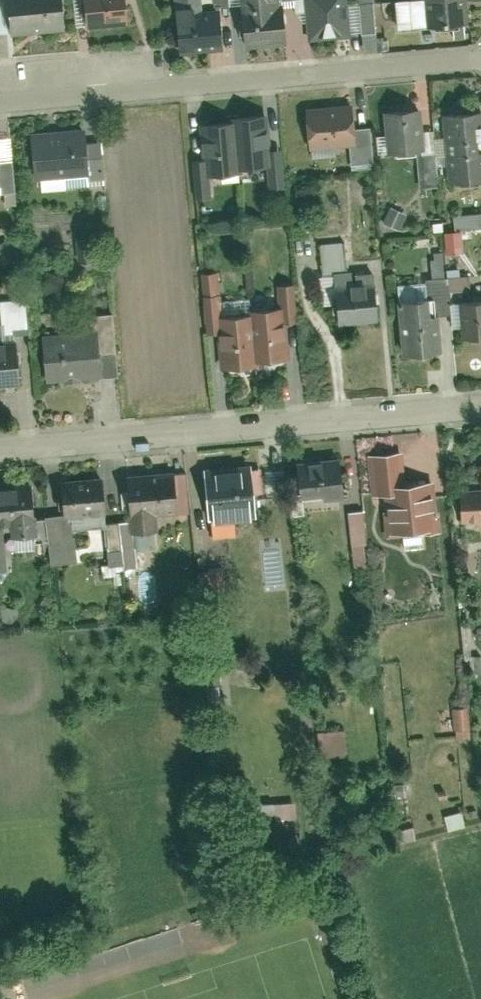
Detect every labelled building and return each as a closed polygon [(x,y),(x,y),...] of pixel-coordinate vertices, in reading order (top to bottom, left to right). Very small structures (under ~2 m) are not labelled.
[(12,35),(67,30),(65,0),(9,0),(12,35)] [(90,28),(132,24),(130,0),(87,0),(90,28)] [(181,56),(206,54),(225,52),(221,11),(203,13),(202,0),(176,0),(181,56)] [(249,50),(281,48),(289,47),(285,7),(277,7),(277,0),(245,0),(249,50)] [(310,45),(363,41),(359,0),(306,0),(310,45)] [(427,2),(430,33),(470,29),(467,0),(447,0),(427,2)] [(360,151),(356,104),(307,108),(311,155),(360,151)] [(425,155),(421,109),(384,112),(388,158),(425,155)] [(443,116),(447,153),(480,150),(480,113),(443,116)] [(273,171),(269,118),(233,121),(234,127),(238,174),(273,171)] [(238,180),(238,174),(234,127),(201,130),(206,183),(238,180)] [(22,136),(26,188),(81,183),(77,131),(22,136)] [(447,153),(450,189),(480,187),(480,150),(447,153)] [(391,208),(389,225),(406,227),(408,210),(391,208)] [(459,214),(459,227),(480,225),(480,212),(459,214)] [(450,254),(469,251),(466,229),(448,231),(450,254)] [(347,241),(325,242),(327,269),(349,268),(347,241)] [(436,252),(437,275),(448,275),(447,252),(436,252)] [(333,276),(338,329),(381,325),(376,272),(333,276)] [(31,327),(29,297),(4,299),(5,328),(31,327)] [(463,344),(480,342),(480,301),(460,303),(463,344)] [(398,306),(403,362),(442,358),(437,302),(398,306)] [(251,319),(255,369),(291,366),(286,316),(251,319)] [(217,322),(222,372),(255,369),(251,319),(217,322)] [(44,338),(48,383),(104,378),(100,333),(44,338)] [(21,387),(17,342),(0,343),(0,389),(21,387)] [(433,483),(408,486),(405,454),(368,457),(372,502),(385,501),(388,540),(438,535),(433,483)] [(344,500),(341,461),(297,465),(300,504),(344,500)] [(257,523),(252,470),(206,475),(210,527),(257,523)] [(289,470),(269,470),(269,493),(289,493),(289,470)] [(178,518),(174,472),(129,476),(135,543),(157,541),(155,520),(178,518)] [(110,530),(106,480),(61,484),(66,534),(110,530)] [(34,489),(0,492),(0,533),(11,532),(12,543),(39,540),(34,489)] [(480,525),(480,493),(460,495),(462,527),(480,525)] [(354,510),(357,563),(371,563),(368,510),(354,510)] [(474,706),(457,707),(459,738),(475,738),(474,706)] [(322,730),(323,754),(350,753),(349,729),(322,730)]
